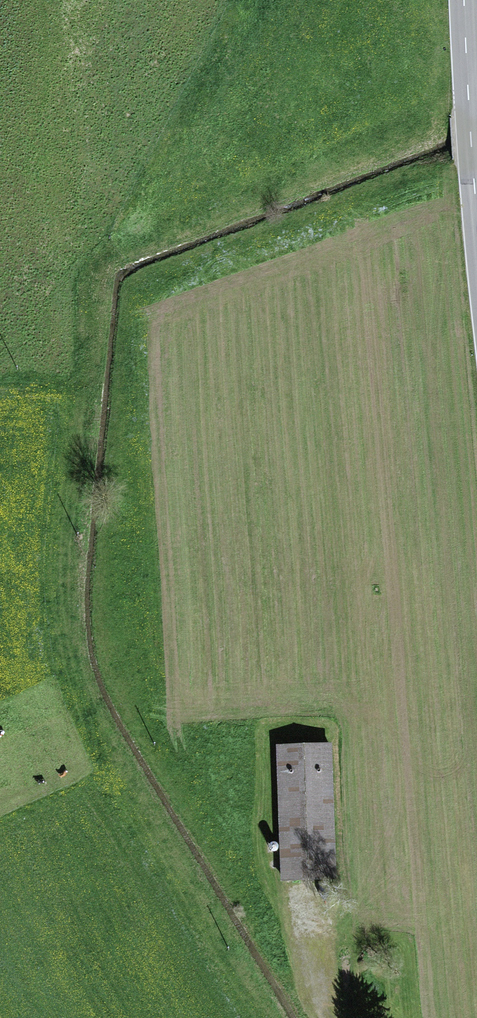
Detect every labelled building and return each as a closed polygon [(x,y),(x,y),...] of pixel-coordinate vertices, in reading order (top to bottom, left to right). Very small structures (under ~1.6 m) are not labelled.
[(329,744),(278,746),(283,881),(333,880),(329,744)]
